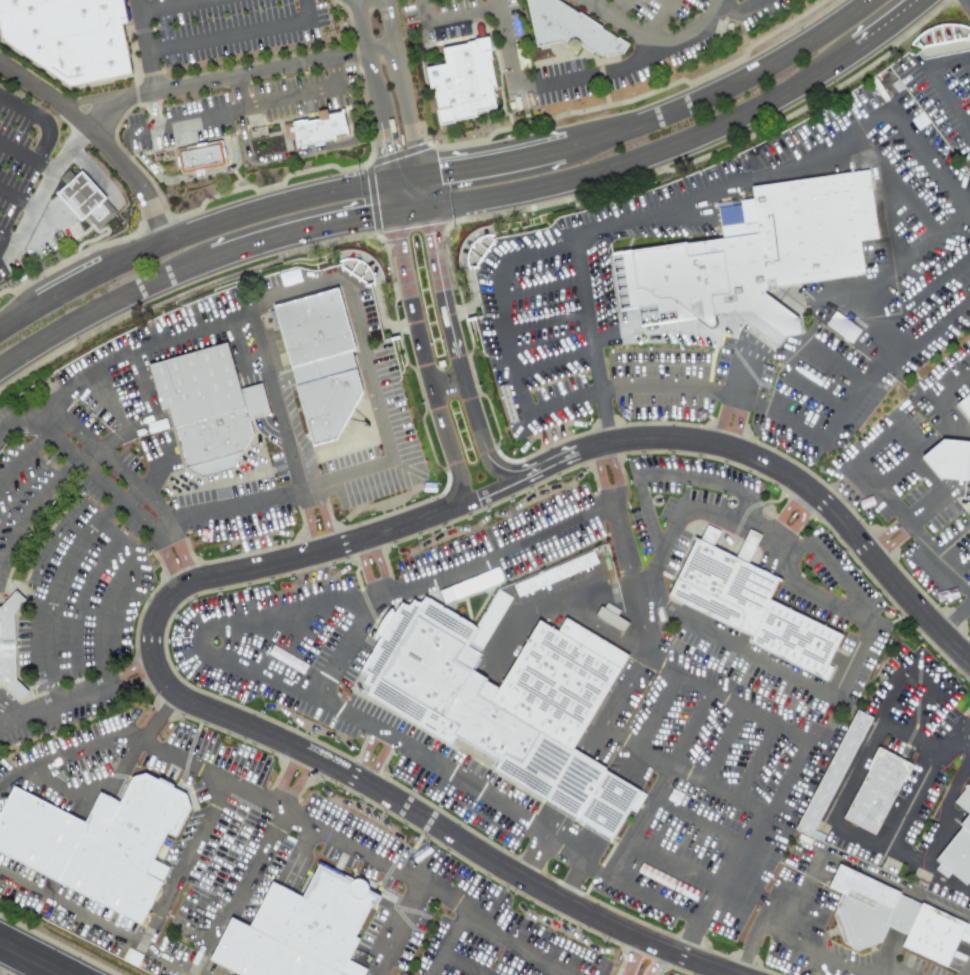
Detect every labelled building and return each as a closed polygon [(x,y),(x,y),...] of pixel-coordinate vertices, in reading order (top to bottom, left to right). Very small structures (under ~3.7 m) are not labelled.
[(13,40),(80,85),(145,73),(134,18),(142,17),(139,0),(7,0),(13,40)] [(536,45),(527,0),(559,0),(630,43),(622,54),(605,59),(580,43),(580,47),(577,50),(573,50),(567,49),(565,44),(559,40),(536,45)] [(486,35),(490,48),(491,56),(487,57),(494,84),(490,85),(494,104),(473,109),(475,114),(439,122),(436,109),(434,92),(431,92),(421,51),(474,41),(473,38),(486,35)] [(344,109),(350,132),(334,136),(334,140),(296,148),(294,136),(287,139),(284,125),(317,119),(315,112),(326,109),(327,114),(344,109)] [(178,151),(222,142),(226,163),(182,172),(178,151)] [(751,186),(869,170),(880,238),(860,241),(866,271),(759,288),(800,318),(801,333),(786,336),(750,309),(713,314),(715,321),(713,325),(708,325),(697,318),(639,324),(637,307),(617,309),(609,253),(724,238),(723,227),(758,222),(751,186)] [(80,172),(72,179),(65,171),(59,178),(65,184),(55,194),(80,221),(83,218),(94,230),(113,214),(101,200),(103,198),(80,172)] [(276,304),(338,285),(353,348),(315,360),(320,376),(352,368),(359,392),(335,437),(312,444),(276,304)] [(824,326),(851,343),(860,329),(833,312),(824,326)] [(239,390),(262,384),(270,414),(249,421),(253,431),(233,467),(203,477),(184,467),(167,409),(161,411),(147,366),(224,344),(239,390)] [(955,404),(969,392),(969,421),(955,404)] [(955,440),(969,441),(969,499),(962,498),(964,480),(954,480),(941,479),(921,456),(941,438),(955,440)] [(698,545),(706,529),(725,539),(715,555),(736,564),(750,537),(760,543),(748,572),(784,586),(772,607),(844,641),(827,672),(760,638),(758,644),(673,605),(698,545)] [(12,687),(0,688),(0,607),(9,607),(23,592),(33,602),(21,612),(24,679),(37,692),(28,702),(12,687)] [(478,629),(425,598),(421,605),(414,601),(409,608),(401,602),(359,671),(367,676),(362,683),(371,689),(366,695),(451,746),(456,737),(501,763),(503,756),(587,805),(608,771),(573,752),(630,657),(568,619),(560,631),(542,620),(502,689),(474,670),(485,655),(470,646),(478,629)] [(619,610),(603,602),(595,617),(622,631),(627,622),(616,616),(619,610)] [(858,711),(873,719),(811,838),(794,829),(858,711)] [(912,765),(877,834),(844,818),(879,748),(912,765)] [(56,881),(89,812),(108,822),(129,781),(142,776),(182,795),(187,808),(174,837),(165,832),(143,872),(158,881),(138,923),(56,881)] [(968,786),(969,786),(969,814),(956,804),(968,786)] [(961,825),(969,814),(969,881),(967,885),(952,875),(949,878),(938,870),(943,866),(936,861),(964,828),(961,825)] [(922,903),(969,926),(969,944),(960,940),(948,966),(903,946),(909,937),(889,928),(882,941),(856,951),(852,949),(845,944),(834,916),(837,912),(836,907),(842,897),(829,888),(839,865),(901,894),(900,897),(921,907),(922,903)] [(342,974),(344,974),(237,974),(207,960),(230,920),(250,929),(273,884),(304,901),(315,876),(326,872),(368,891),(372,904),(354,939),(359,942),(342,974)]
